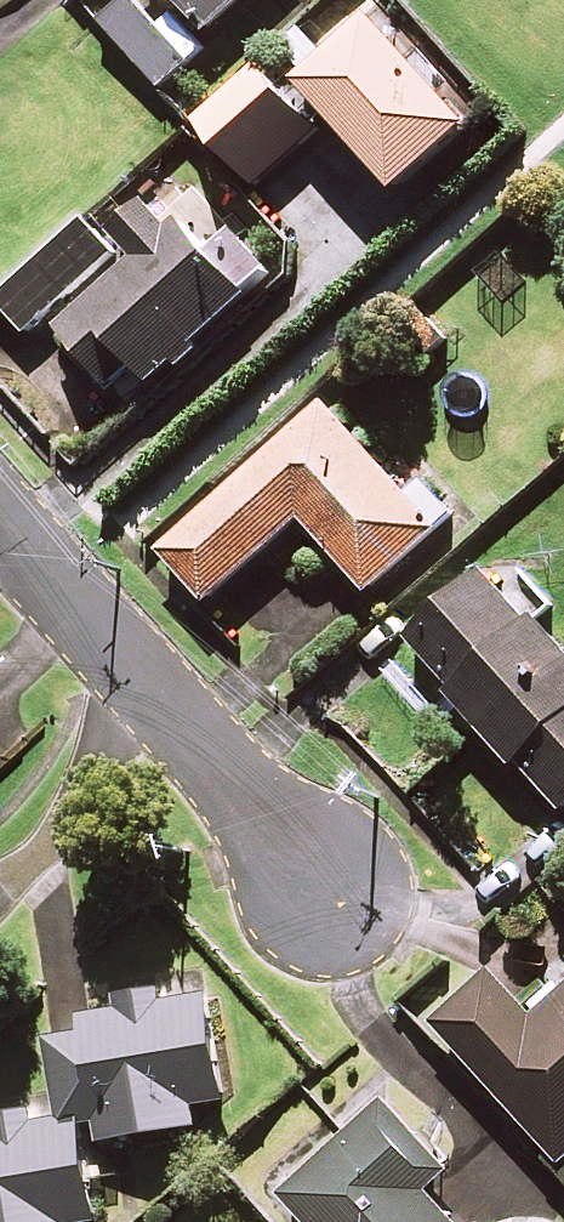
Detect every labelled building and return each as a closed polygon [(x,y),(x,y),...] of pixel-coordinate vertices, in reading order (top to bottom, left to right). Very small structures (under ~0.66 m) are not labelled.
[(161,0),(119,0),(100,18),(160,87),(204,49),(161,0)] [(207,31),(242,0),(180,0),(207,31)] [(454,84),(445,93),(374,15),(299,83),(397,190),(446,145),(481,113),(454,84)] [(316,133),(257,68),(196,123),(255,188),(316,133)] [(268,276),(203,208),(171,174),(101,238),(85,220),(0,298),(0,305),(27,334),(45,317),(110,387),(134,365),(151,384),(268,276)] [(425,477),(406,495),(324,404),(160,551),(206,603),(301,518),(367,591),(413,550),(456,511),(425,477)] [(520,571),(506,583),(491,565),(406,635),(516,769),(522,764),(560,809),(563,806),(563,653),(535,618),(548,606),(520,571)] [(534,1016),(492,969),(434,1021),(562,1162),(563,1160),(563,989),(534,1016)] [(61,1118),(63,1126),(87,1122),(91,1142),(111,1139),(132,1135),(135,1152),(166,1146),(164,1130),(197,1124),(193,1105),(224,1100),(206,995),(158,1003),(156,988),(78,1002),(84,1034),(48,1040),(59,1105),(61,1118)] [(425,1191),(447,1171),(380,1096),(275,1191),(303,1221),(453,1221),(425,1191)] [(96,1220),(90,1183),(118,1178),(111,1139),(91,1142),(87,1122),(63,1126),(61,1118),(33,1123),(31,1110),(0,1115),(0,1221),(84,1221),(96,1220)]
